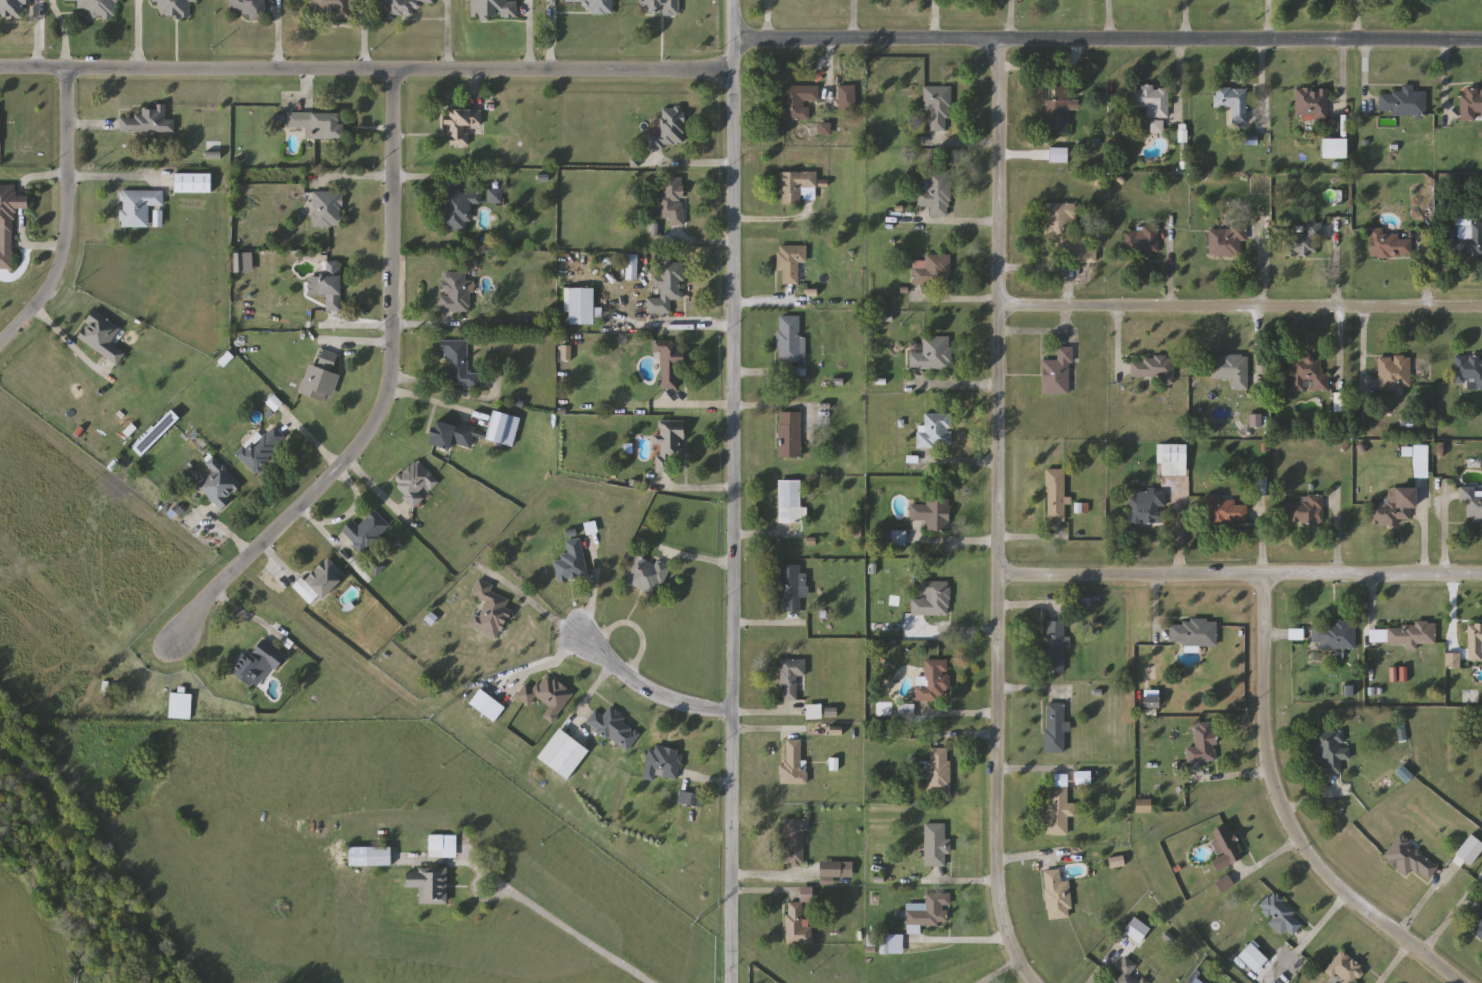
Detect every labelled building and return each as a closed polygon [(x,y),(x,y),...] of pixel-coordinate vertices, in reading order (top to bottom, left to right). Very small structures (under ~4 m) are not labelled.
[(24,18),(0,18),(0,0),(31,0),(31,4),(24,4),(24,18)] [(65,1),(65,0),(118,0),(118,19),(88,19),(88,9),(78,9),(78,2),(65,1)] [(151,2),(151,0),(198,0),(198,3),(190,3),(190,18),(160,18),(160,2),(151,2)] [(229,12),(229,0),(265,0),(265,20),(249,20),(249,12),(229,12)] [(310,13),(309,0),(351,0),(352,20),(333,20),(333,12),(310,13)] [(385,13),(385,0),(434,0),(434,13),(385,13)] [(472,18),(472,0),(508,0),(508,1),(518,1),(518,18),(472,18)] [(565,3),(565,0),(613,0),(613,15),(590,15),(590,3),(565,3)] [(641,15),(641,0),(680,0),(680,15),(641,15)] [(819,86),(819,102),(809,102),(809,120),(781,120),(781,86),(819,86)] [(932,111),(924,111),(924,86),(949,86),(949,131),(932,131),(932,111)] [(1168,118),(1147,118),(1147,107),(1132,107),(1132,86),(1168,86),(1168,118)] [(1426,116),(1380,115),(1380,92),(1402,92),(1402,86),(1413,86),(1413,91),(1426,91),(1426,116)] [(855,109),(841,109),(841,87),(855,87),(855,109)] [(1247,88),(1247,124),(1232,124),(1232,107),(1214,107),(1214,88),(1247,88)] [(1328,88),(1328,118),(1296,118),(1296,88),(1328,88)] [(1461,89),(1481,90),(1481,120),(1460,119),(1461,89)] [(1069,135),(1047,135),(1047,99),(1069,99),(1069,135)] [(121,132),(121,116),(142,116),(142,105),(167,105),(167,118),(175,118),(175,132),(121,132)] [(483,109),(483,126),(469,127),(469,146),(448,146),(447,110),(483,109)] [(685,147),(649,147),(649,118),(662,118),(662,109),(685,109),(685,147)] [(346,139),(306,139),(306,128),(287,128),(287,112),(346,112),(346,139)] [(1321,158),(1321,139),(1346,139),(1346,158),(1321,158)] [(950,170),(950,217),(930,217),(930,207),(918,207),(918,191),(928,191),(928,170),(950,170)] [(802,204),(780,204),(780,172),(816,172),(816,200),(802,200),(802,204)] [(208,174),(208,191),(176,191),(176,174),(208,174)] [(684,177),(684,225),(670,226),(670,219),(661,219),(660,209),(654,209),(654,195),(663,195),(663,178),(684,177)] [(13,269),(0,269),(0,186),(17,186),(17,198),(29,199),(29,209),(14,208),(13,269)] [(481,203),(472,203),(472,221),(467,221),(467,230),(443,230),(444,189),(481,190),(481,203)] [(149,205),(149,227),(121,227),(121,190),(164,190),(164,205),(149,205)] [(342,191),(342,227),(314,227),(314,191),(342,191)] [(1076,204),(1074,235),(1086,235),(1086,248),(1096,248),(1096,262),(1053,260),(1054,240),(1044,239),(1046,203),(1076,204)] [(1447,222),(1481,222),(1481,255),(1447,255),(1447,222)] [(1319,257),(1284,256),(1284,233),(1306,234),(1306,223),(1319,224),(1319,257)] [(1209,227),(1243,227),(1243,256),(1209,256),(1209,227)] [(1370,256),(1370,229),(1383,229),(1383,234),(1399,234),(1400,238),(1411,238),(1412,256),(1370,256)] [(1123,256),(1123,230),(1158,230),(1158,256),(1123,256)] [(778,271),(778,245),(804,245),(804,284),(784,284),(784,271),(778,271)] [(913,256),(951,256),(951,284),(914,284),(913,256)] [(342,261),(342,311),(328,311),(327,294),(313,294),(313,283),(323,283),(323,261),(342,261)] [(671,313),(647,313),(648,297),(660,297),(660,285),(659,285),(659,262),(685,263),(685,300),(671,300),(671,313)] [(443,311),(443,271),(468,271),(468,281),(473,281),(473,311),(443,311)] [(570,325),(570,288),(595,288),(595,325),(570,325)] [(77,337),(96,310),(121,328),(111,343),(126,353),(118,365),(77,337)] [(778,361),(778,315),(800,315),(800,336),(805,336),(805,361),(778,361)] [(910,369),(910,345),(922,345),(922,336),(949,336),(949,369),(910,369)] [(468,340),(468,373),(481,373),(481,389),(464,389),(464,385),(452,385),(452,376),(444,376),(444,340),(468,340)] [(686,356),(686,390),(661,389),(662,354),(653,353),(654,340),(680,340),(680,356),(686,356)] [(1041,394),(1042,360),(1057,360),(1057,347),(1071,347),(1070,395),(1041,394)] [(309,363),(317,366),(323,349),(339,355),(333,372),(341,375),(331,402),(300,391),(309,363)] [(1232,379),(1211,379),(1211,355),(1248,355),(1248,389),(1232,389),(1232,379)] [(1455,356),(1481,355),(1481,389),(1467,390),(1467,382),(1456,382),(1455,356)] [(1379,356),(1410,356),(1410,391),(1379,391),(1379,356)] [(1173,357),(1173,384),(1161,384),(1161,377),(1130,377),(1130,357),(1173,357)] [(1291,391),(1291,357),(1322,357),(1322,372),(1328,372),(1328,391),(1291,391)] [(1333,411),(1333,393),(1347,393),(1347,411),(1333,411)] [(135,450),(172,410),(180,418),(143,457),(135,450)] [(436,420),(489,431),(493,411),(511,414),(505,443),(474,437),(472,448),(453,444),(452,449),(431,445),(436,420)] [(779,458),(779,412),(801,412),(801,458),(779,458)] [(951,414),(951,449),(918,449),(918,425),(926,425),(926,414),(951,414)] [(656,473),(657,421),(685,421),(685,459),(676,458),(676,473),(656,473)] [(263,437),(275,426),(288,439),(255,473),(236,454),(258,432),(263,437)] [(1185,476),(1165,476),(1165,466),(1157,466),(1157,445),(1185,445),(1185,476)] [(229,498),(232,501),(221,512),(198,487),(213,473),(205,464),(214,456),(241,487),(229,498)] [(425,499),(414,508),(392,481),(418,460),(437,483),(423,495),(425,499)] [(1045,521),(1045,470),(1064,470),(1064,521),(1045,521)] [(779,481),(801,481),(801,508),(806,508),(806,523),(779,523),(779,481)] [(1475,492),(1481,492),(1481,524),(1462,523),(1462,487),(1475,487),(1475,492)] [(1413,489),(1413,521),(1400,521),(1399,526),(1371,525),(1371,505),(1388,505),(1388,488),(1413,489)] [(1129,524),(1129,497),(1150,497),(1150,491),(1165,491),(1165,524),(1129,524)] [(1247,505),(1247,523),(1206,523),(1206,495),(1234,495),(1234,505),(1247,505)] [(927,531),(927,521),(910,520),(911,504),(926,504),(927,499),(950,500),(949,532),(927,531)] [(1283,499),(1322,499),(1322,524),(1282,523),(1283,499)] [(354,521),(359,526),(376,511),(392,529),(363,555),(342,531),(354,521)] [(554,558),(569,555),(566,541),(580,537),(588,577),(559,583),(554,558)] [(656,563),(657,560),(670,565),(657,597),(624,584),(636,555),(656,563)] [(294,588),(327,558),(346,578),(313,608),(294,588)] [(778,598),(779,565),(803,565),(803,612),(784,611),(785,598),(778,598)] [(470,626),(483,601),(471,595),(480,579),(494,586),(491,591),(509,600),(505,607),(514,611),(498,641),(470,626)] [(950,615),(912,615),(912,599),(921,599),(921,581),(950,581),(950,615)] [(1045,673),(1045,621),(1064,621),(1064,673),(1045,673)] [(1170,645),(1170,621),(1217,621),(1217,645),(1170,645)] [(1355,622),(1355,649),(1319,649),(1319,642),(1311,642),(1311,622),(1355,622)] [(1369,625),(1435,626),(1435,645),(1369,644),(1369,625)] [(1467,625),(1481,625),(1481,654),(1481,660),(1467,660),(1467,625)] [(288,656),(278,671),(273,668),(259,688),(236,672),(260,637),(288,656)] [(806,690),(798,690),(798,700),(781,700),(781,659),(806,659),(806,690)] [(915,701),(915,677),(925,677),(925,660),(949,660),(950,692),(939,692),(939,701),(915,701)] [(554,724),(543,717),(550,707),(536,698),(530,707),(516,698),(525,684),(536,691),(546,674),(574,692),(554,724)] [(480,711),(471,704),(482,690),(490,697),(480,711)] [(170,719),(170,693),(191,693),(191,719),(170,719)] [(1064,753),(1045,753),(1045,703),(1064,703),(1064,753)] [(627,752),(587,722),(596,710),(603,716),(610,708),(642,732),(627,752)] [(1215,761),(1187,762),(1187,749),(1196,749),(1195,724),(1214,723),(1215,761)] [(590,751),(568,780),(539,758),(561,729),(590,751)] [(1325,774),(1325,763),(1314,763),(1314,732),(1344,731),(1344,746),(1349,746),(1349,760),(1340,760),(1340,774),(1325,774)] [(802,770),(807,770),(807,784),(781,784),(780,764),(787,764),(786,740),(802,739),(802,770)] [(644,776),(650,744),(683,751),(677,782),(644,776)] [(950,793),(928,793),(928,748),(950,748),(950,793)] [(1075,804),(1074,817),(1068,817),(1067,836),(1048,835),(1049,786),(1067,787),(1067,803),(1075,804)] [(702,808),(678,802),(681,790),(705,796),(702,808)] [(806,818),(806,865),(784,865),(784,818),(806,818)] [(946,866),(925,866),(925,823),(946,823),(946,866)] [(1216,871),(1211,860),(1220,857),(1209,832),(1228,823),(1244,858),(1216,871)] [(1407,876),(1382,858),(1399,835),(1440,865),(1428,882),(1411,870),(1407,876)] [(430,836),(443,836),(443,856),(430,856),(430,836)] [(392,847),(392,865),(350,865),(350,847),(392,847)] [(420,904),(420,887),(407,887),(407,867),(448,868),(448,904),(420,904)] [(1047,920),(1043,871),(1060,869),(1061,882),(1069,881),(1072,918),(1047,920)] [(1304,925),(1290,937),(1263,905),(1276,893),(1304,925)] [(949,925),(906,925),(906,904),(926,904),(926,894),(949,894),(949,925)] [(812,944),(787,944),(787,902),(804,902),(804,927),(812,927),(812,944)] [(1465,925),(1481,903),(1481,938),(1465,925)] [(1367,973),(1360,982),(1342,982),(1326,971),(1340,952),(1367,973)] [(1134,971),(1148,982),(1110,982),(1119,972),(1115,969),(1125,957),(1138,967),(1134,971)]
